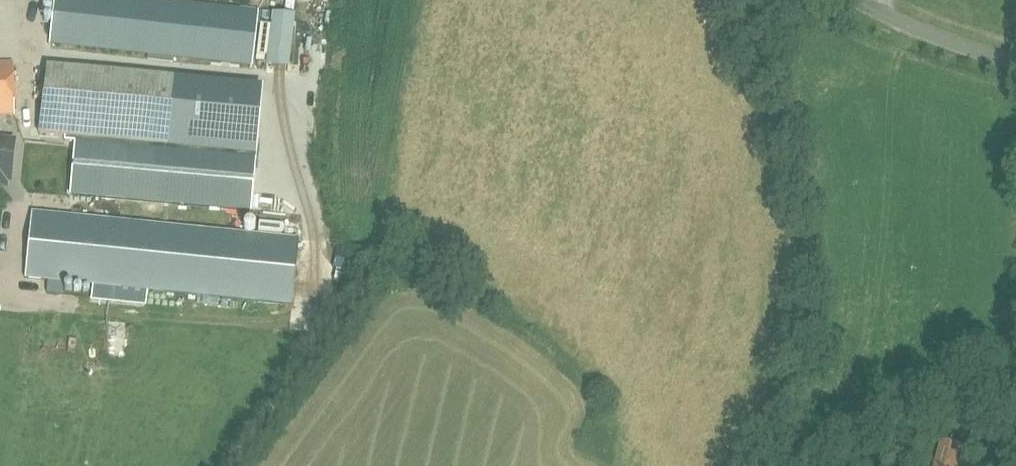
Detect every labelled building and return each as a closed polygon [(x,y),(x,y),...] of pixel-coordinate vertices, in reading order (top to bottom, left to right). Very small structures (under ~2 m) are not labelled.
[(49,42),(253,64),(259,10),(167,0),(54,0),(49,42)] [(295,16),(272,13),(270,35),(292,38),(295,16)] [(15,113),(12,60),(0,61),(0,114),(15,113)] [(41,132),(137,143),(167,146),(173,85),(144,82),(47,71),(41,132)] [(0,129),(0,179),(10,180),(15,130),(0,129)] [(251,212),(257,155),(64,138),(64,142),(74,143),(69,195),(251,212)] [(25,278),(291,305),(298,239),(31,212),(25,278)] [(960,445),(939,439),(933,465),(954,465),(960,445)]
